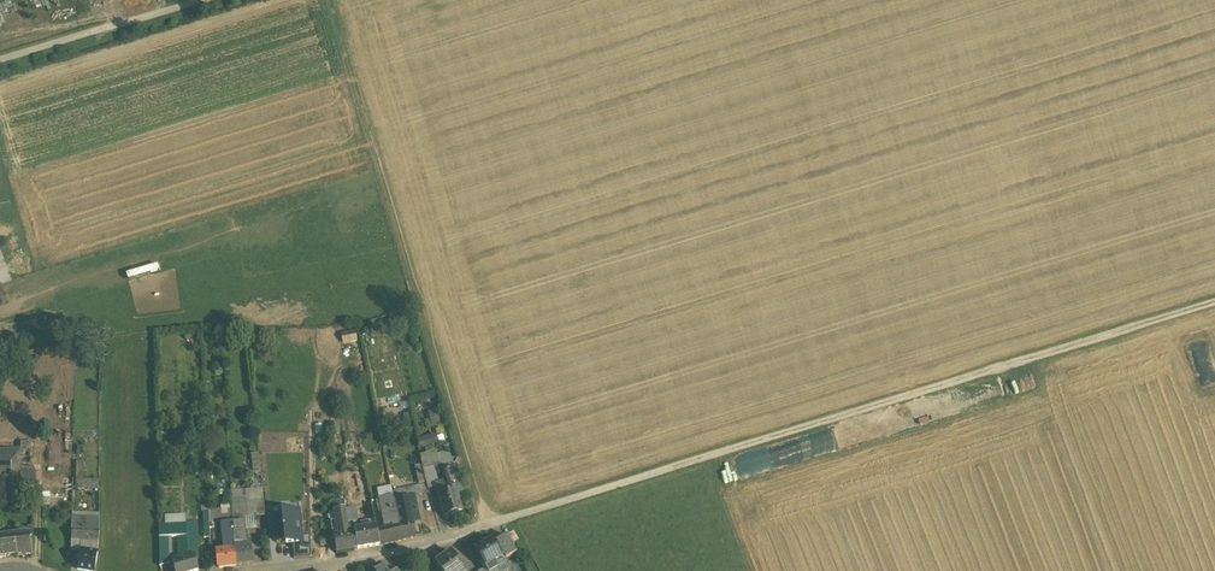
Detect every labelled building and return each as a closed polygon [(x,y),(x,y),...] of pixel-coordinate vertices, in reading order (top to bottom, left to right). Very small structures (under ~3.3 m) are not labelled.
[(217,200),(250,192),(248,186),(215,193),(217,200)] [(417,441),(419,450),(439,444),(436,435),(417,441)] [(21,479),(22,479),(22,475),(21,450),(0,451),(0,480),(21,479)] [(435,451),(420,455),(422,464),(423,470),(434,467),(440,465),(435,451)] [(453,463),(443,466),(445,473),(455,470),(453,463)] [(419,485),(426,483),(423,470),(422,464),(415,466),(419,485)] [(434,467),(423,470),(426,483),(428,489),(436,486),(439,485),(434,467)] [(451,492),(446,494),(443,484),(439,485),(436,486),(445,516),(462,511),(458,497),(462,495),(455,470),(445,473),(451,492)] [(34,475),(22,475),(22,479),(21,479),(21,484),(34,483),(34,475)] [(420,486),(393,492),(395,500),(415,495),(415,496),(429,493),(428,489),(426,483),(419,485),(420,486)] [(231,491),(231,504),(240,504),(241,516),(265,515),(263,488),(231,491)] [(395,500),(394,500),(402,540),(416,536),(412,523),(420,521),(415,496),(415,495),(395,500)] [(393,496),(379,498),(385,528),(380,529),(384,544),(402,540),(394,500),(393,496)] [(231,504),(221,505),(221,509),(222,515),(232,514),(231,504)] [(240,504),(231,504),(232,514),(233,517),(241,516),(240,504)] [(342,508),(335,510),(338,530),(338,534),(348,530),(345,508),(342,508)] [(221,509),(209,509),(209,511),(209,528),(210,537),(204,537),(204,542),(223,540),(221,524),(221,509)] [(301,536),(299,510),(283,512),(283,515),(274,516),(276,542),(286,541),(286,544),(292,543),(302,542),(301,536)] [(99,518),(72,517),(71,540),(98,541),(99,529),(99,518)] [(196,522),(159,524),(159,537),(168,537),(177,536),(187,536),(189,557),(194,555),(198,555),(197,545),(196,522)] [(233,523),(221,524),(223,540),(224,551),(235,550),(233,530),(233,523)] [(233,523),(233,530),(235,550),(245,548),(243,523),(233,523)] [(376,526),(354,529),(355,532),(352,532),(354,549),(380,544),(376,526)] [(338,534),(334,535),(335,543),(336,551),(354,549),(352,532),(349,533),(348,530),(338,534)] [(31,535),(15,537),(16,555),(32,556),(31,535)] [(292,543),(294,558),(310,556),(310,535),(301,536),(302,542),(292,543)] [(323,546),(335,543),(334,535),(321,538),(323,546)] [(187,536),(177,536),(179,560),(189,557),(187,536)] [(506,536),(494,544),(502,558),(504,560),(506,559),(516,553),(506,536)] [(0,539),(0,557),(16,555),(15,537),(0,539)] [(168,537),(159,537),(159,546),(169,546),(168,537)] [(492,540),(475,550),(479,557),(482,562),(486,567),(495,562),(502,558),(494,544),(492,540)] [(169,546),(159,546),(160,565),(169,563),(169,546)] [(245,548),(235,550),(236,564),(253,562),(251,547),(245,548)] [(78,569),(90,570),(95,570),(98,552),(80,549),(78,569)] [(224,551),(217,552),(218,567),(236,564),(235,550),(224,551)] [(436,563),(441,570),(465,570),(452,552),(436,563)] [(172,561),(175,570),(193,570),(198,570),(194,555),(189,557),(179,560),(172,561)] [(502,558),(495,562),(498,567),(500,570),(508,570),(511,569),(506,559),(504,560),(502,558)] [(486,567),(488,570),(492,570),(498,567),(495,562),(486,567)]
